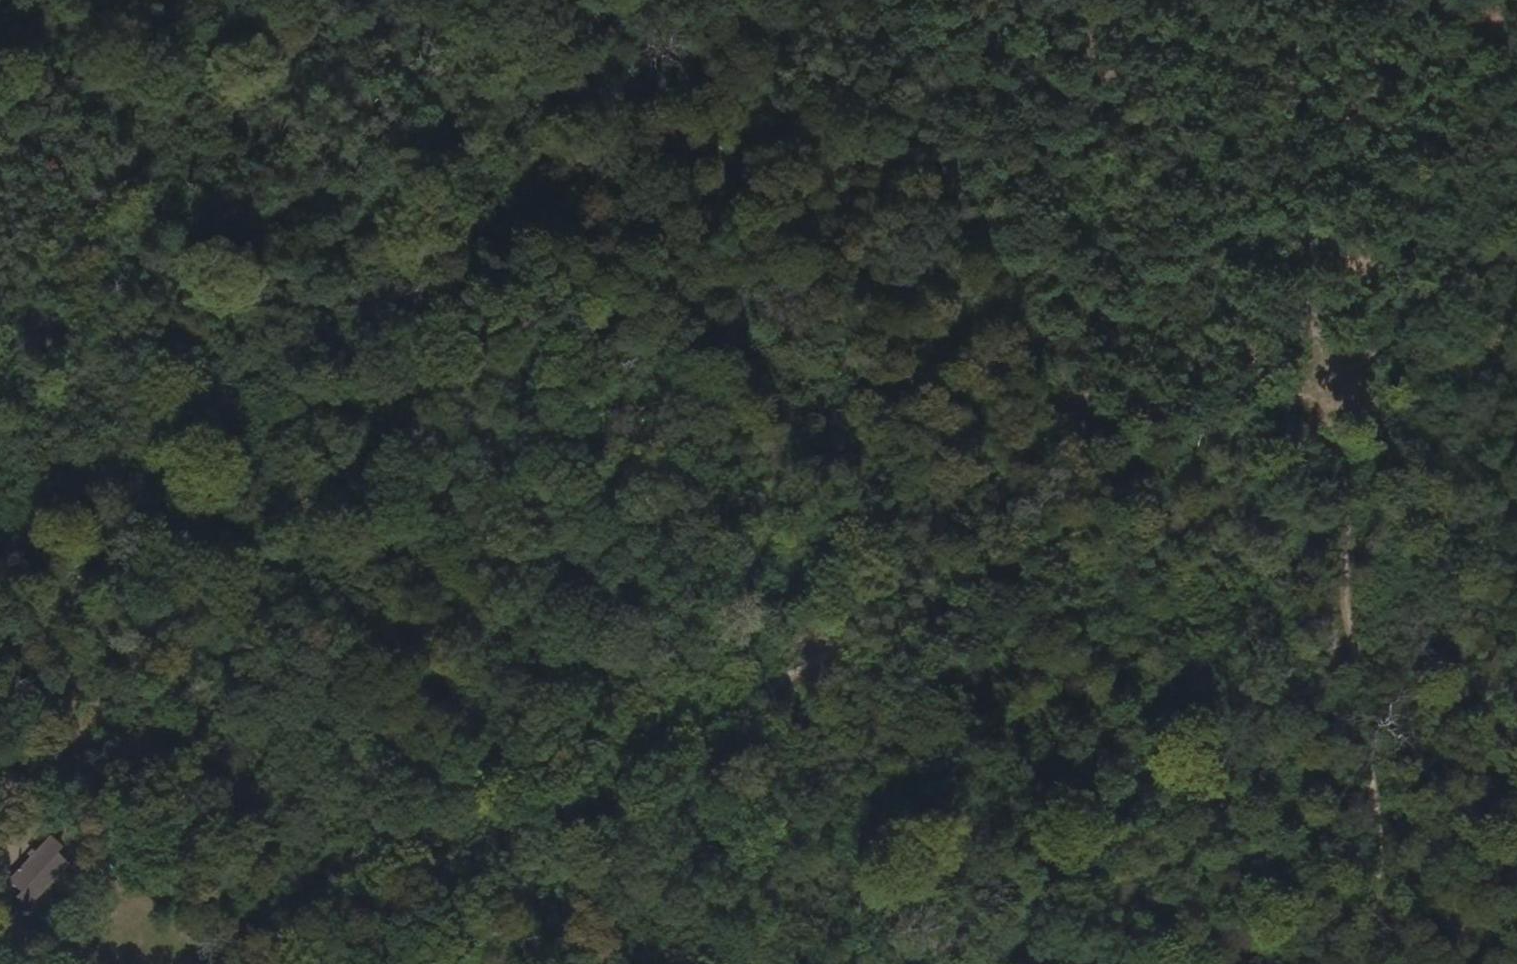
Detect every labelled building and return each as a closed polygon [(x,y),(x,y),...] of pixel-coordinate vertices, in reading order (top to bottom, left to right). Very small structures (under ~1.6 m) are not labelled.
[(41,846),(5,884),(33,910),(68,872),(41,846)]
